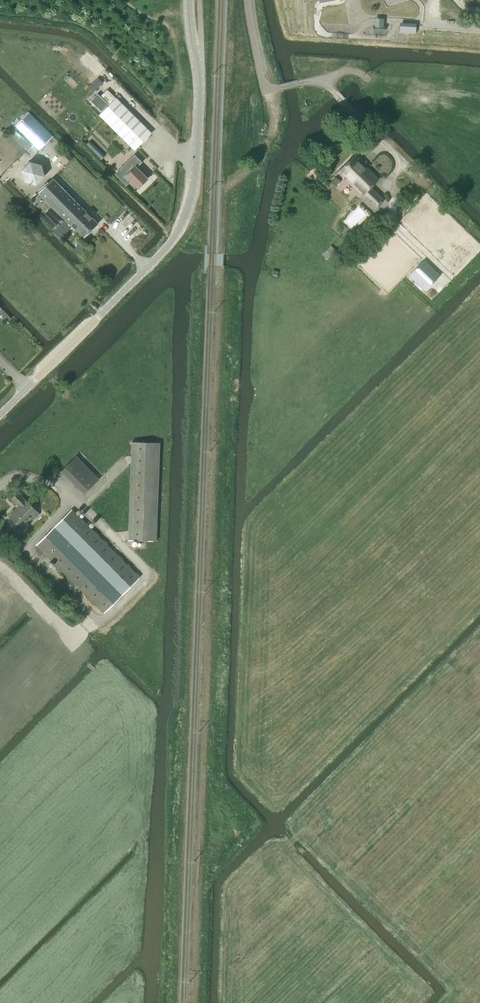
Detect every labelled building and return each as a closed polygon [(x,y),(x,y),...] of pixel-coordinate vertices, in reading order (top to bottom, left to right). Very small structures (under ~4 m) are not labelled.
[(97,78),(88,87),(93,92),(102,83),(97,78)] [(97,94),(90,101),(101,111),(108,104),(97,94)] [(116,97),(99,115),(134,150),(151,132),(116,97)] [(29,113),(15,126),(39,150),(52,137),(29,113)] [(90,141),(84,147),(90,152),(96,147),(90,141)] [(134,154),(115,173),(126,185),(129,182),(130,181),(137,188),(146,179),(135,167),(141,162),(134,154)] [(378,180),(361,163),(362,162),(355,155),(338,172),(345,179),(346,178),(363,195),(362,195),(375,208),(384,200),(371,187),(378,180)] [(39,179),(40,175),(39,171),(38,169),(37,167),(34,165),(32,164),(30,164),(27,164),(25,164),(23,165),(21,167),(19,170),(18,172),(18,174),(18,177),(19,179),(21,182),(22,183),(24,185),(28,186),(31,185),(33,185),(37,182),(38,180),(39,179)] [(330,183),(335,187),(340,181),(336,177),(330,183)] [(53,178),(38,193),(65,220),(63,221),(62,220),(59,222),(48,211),(42,217),(49,224),(50,223),(54,227),(52,229),(54,231),(53,232),(60,238),(71,227),(82,238),(98,223),(53,178)] [(425,291),(440,276),(423,260),(409,275),(425,291)] [(128,541),(156,542),(160,444),(132,443),(128,541)] [(75,457),(61,471),(84,494),(98,480),(75,457)] [(25,500),(17,492),(11,498),(19,506),(9,517),(21,529),(31,518),(33,520),(39,513),(25,500)] [(41,555),(44,552),(103,612),(139,578),(71,510),(36,545),(39,548),(37,551),(41,555)]
